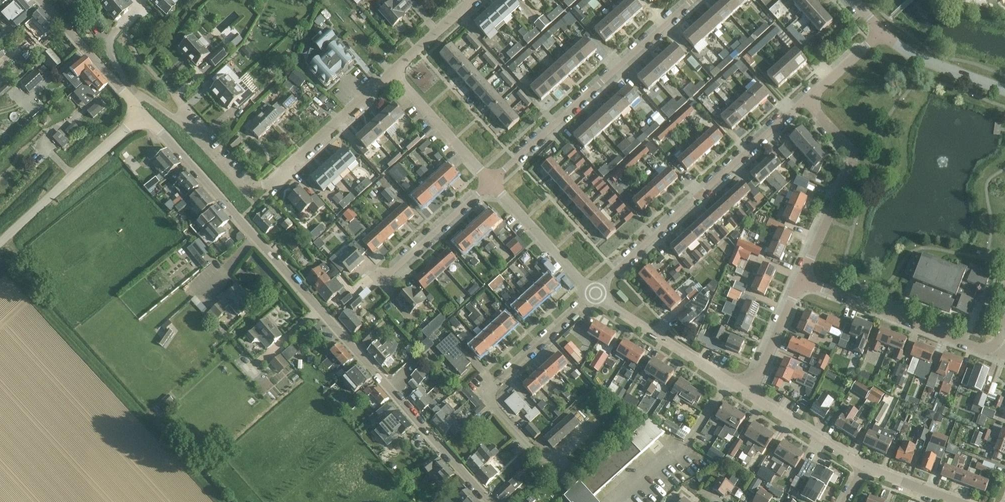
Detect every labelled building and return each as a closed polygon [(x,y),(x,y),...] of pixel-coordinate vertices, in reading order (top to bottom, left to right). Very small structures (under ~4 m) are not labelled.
[(30,0),(15,0),(12,3),(20,12),(10,20),(17,28),(30,16),(26,12),(34,5),(30,0)] [(128,9),(127,8),(133,4),(130,0),(106,0),(101,5),(115,21),(128,9)] [(166,16),(173,9),(175,7),(174,6),(178,2),(179,0),(149,0),(166,16)] [(414,0),(395,0),(394,1),(393,0),(380,12),(393,27),(406,15),(404,13),(416,3),(414,0)] [(515,1),(514,0),(502,0),(500,2),(511,14),(520,6),(515,1)] [(572,0),(567,0),(565,2),(563,3),(568,8),(574,2),(572,0)] [(592,8),(584,0),(578,6),(586,13),(592,8)] [(584,0),(592,8),(594,11),(600,6),(599,5),(595,0),(585,0),(584,0)] [(636,2),(634,0),(630,0),(623,6),(634,18),(643,9),(636,2)] [(731,16),(741,7),(734,0),(724,0),(721,3),(731,16)] [(799,0),(795,4),(803,14),(815,3),(813,0),(799,0)] [(779,1),(769,11),(774,15),(784,6),(779,1)] [(500,2),(492,9),(503,22),(511,14),(500,2)] [(711,12),(722,24),(731,16),(721,3),(711,12)] [(812,23),(824,12),(815,3),(803,14),(812,23)] [(614,14),(624,26),(634,18),(623,6),(614,14)] [(788,11),(784,6),(774,15),(778,20),(788,11)] [(553,12),(558,17),(564,12),(559,7),(553,12)] [(577,8),(572,12),(581,22),(586,18),(577,8)] [(494,29),(503,22),(492,9),(483,17),(494,29)] [(33,17),(24,25),(33,35),(37,31),(41,27),(47,34),(48,33),(49,32),(55,27),(45,15),(40,10),(33,17)] [(326,10),(321,14),(327,20),(331,16),(326,10)] [(607,14),(610,18),(604,23),(615,34),(624,26),(614,14),(611,10),(607,14)] [(558,17),(553,12),(547,18),(552,23),(558,17)] [(702,20),(713,32),(722,24),(711,12),(702,20)] [(833,22),(824,12),(812,23),(820,33),(816,36),(822,42),(833,32),(832,32),(827,27),(833,22)] [(570,13),(557,25),(561,29),(568,23),(571,26),(577,21),(570,13)] [(317,21),(314,23),(319,28),(326,21),(321,15),(316,20),(317,21)] [(766,23),(760,29),(764,33),(775,23),(768,15),(763,20),(766,23)] [(494,29),(483,17),(475,24),(486,36),(494,29)] [(543,17),(539,21),(545,28),(550,24),(543,17)] [(713,32),(702,20),(693,28),(704,40),(713,32)] [(545,28),(539,21),(534,24),(541,32),(545,28)] [(595,31),(599,35),(606,43),(615,34),(604,23),(595,31)] [(555,35),(561,29),(557,25),(551,31),(555,35)] [(751,37),(755,42),(764,33),(760,29),(756,25),(750,30),(754,34),(751,37)] [(793,27),(788,31),(795,38),(799,34),(793,27)] [(529,34),(533,39),(539,33),(535,28),(529,34)] [(704,40),(693,28),(684,37),(694,49),(704,40)] [(766,38),(770,42),(780,32),(776,28),(766,38)] [(313,43),(319,50),(325,56),(339,43),(328,30),(313,43)] [(800,33),(799,34),(795,38),(804,48),(809,43),(800,33)] [(529,34),(522,39),(527,44),(533,39),(529,34)] [(466,38),(472,45),(476,41),(470,35),(466,38)] [(193,36),(180,48),(197,67),(210,55),(204,49),(209,45),(203,38),(198,42),(193,36)] [(544,36),(539,41),(543,46),(549,40),(544,36)] [(738,42),(742,46),(746,50),(755,42),(751,37),(750,36),(747,39),(745,36),(738,42)] [(757,46),(761,50),(770,42),(766,38),(757,46)] [(577,47),(588,59),(597,51),(586,39),(577,47)] [(482,47),(476,41),(472,45),(478,51),(482,47)] [(536,52),(543,46),(539,41),(532,47),(536,52)] [(311,47),(306,65),(309,68),(308,69),(319,80),(325,88),(355,61),(348,53),(339,43),(325,56),(319,50),(314,44),(311,47)] [(518,43),(516,44),(513,47),(518,53),(523,48),(518,43)] [(440,55),(449,65),(460,54),(452,45),(440,55)] [(676,65),(686,57),(675,45),(666,53),(676,65)] [(246,46),(241,50),(249,59),(254,54),(246,46)] [(736,51),(739,55),(740,55),(746,50),(742,46),(736,51)] [(752,58),(761,50),(757,46),(743,58),(750,66),(755,62),(752,58)] [(518,53),(513,47),(505,54),(510,59),(518,53)] [(588,59),(577,47),(568,55),(578,67),(588,59)] [(215,67),(228,55),(222,48),(209,60),(215,67)] [(40,60),(50,71),(51,72),(62,62),(51,49),(49,51),(40,60)] [(798,70),(807,62),(796,49),(786,58),(798,70)] [(520,58),(524,62),(526,64),(531,60),(529,58),(530,57),(526,52),(520,58)] [(289,53),(283,59),(289,65),(295,59),(294,58),(296,56),(293,53),(291,55),(289,53)] [(483,57),(489,63),(493,60),(487,53),(483,57)] [(656,61),(667,73),(676,65),(666,53),(656,61)] [(460,54),(449,65),(457,74),(469,64),(460,54)] [(559,64),(569,76),(578,67),(568,55),(559,64)] [(724,62),(727,66),(733,60),(730,56),(724,62)] [(692,57),(687,60),(695,69),(699,66),(692,57)] [(84,58),(69,71),(78,82),(74,86),(77,90),(82,86),(97,72),(92,66),(84,58)] [(518,68),(524,62),(520,58),(514,63),(518,68)] [(798,70),(786,58),(777,67),(788,79),(798,70)] [(499,66),(493,60),(489,63),(495,70),(499,66)] [(667,73),(656,61),(647,70),(658,82),(667,73)] [(738,69),(742,73),(747,68),(740,61),(731,69),(735,73),(738,69)] [(727,66),(724,62),(717,67),(721,71),(727,66)] [(457,74),(466,84),(477,73),(469,64),(457,74)] [(569,76),(559,64),(549,72),(560,84),(569,76)] [(211,90),(220,100),(241,80),(227,65),(222,70),(212,80),(216,85),(211,90)] [(43,66),(38,71),(42,75),(47,70),(43,66)] [(788,79),(777,67),(767,75),(779,88),(788,79)] [(735,73),(731,69),(723,77),(726,80),(735,73)] [(296,70),(288,80),(300,89),(308,79),(296,70)] [(658,82),(647,70),(638,78),(649,90),(658,82)] [(28,93),(29,94),(44,81),(35,71),(18,87),(25,95),(28,93)] [(77,90),(74,93),(77,97),(85,91),(93,100),(101,93),(99,92),(108,84),(107,84),(97,72),(82,86),(77,90)] [(500,76),(506,82),(510,78),(504,72),(500,76)] [(540,80),(551,92),(560,84),(549,72),(540,80)] [(477,73),(466,84),(474,93),(486,83),(477,73)] [(510,78),(506,82),(511,88),(516,84),(510,78)] [(255,96),(241,80),(220,100),(228,109),(234,104),(240,110),(255,96)] [(531,89),(535,93),(542,101),(551,92),(540,80),(531,89)] [(702,81),(696,87),(699,91),(705,85),(702,81)] [(0,90),(0,98),(2,96),(5,94),(13,86),(9,82),(0,90)] [(714,92),(720,86),(716,82),(710,88),(714,92)] [(474,93),(483,102),(494,92),(486,83),(474,93)] [(749,93),(760,105),(769,96),(758,84),(749,93)] [(620,95),(632,108),(641,99),(629,86),(620,95)] [(693,96),(699,91),(696,87),(690,92),(693,96)] [(714,92),(710,88),(704,93),(708,97),(714,92)] [(311,97),(314,100),(321,92),(317,90),(311,97)] [(517,95),(522,101),(526,97),(521,91),(517,95)] [(503,101),(494,92),(483,102),(491,112),(503,101)] [(280,103),(287,110),(297,101),(289,93),(280,103)] [(740,101),(750,113),(760,105),(749,93),(740,101)] [(620,95),(611,103),(622,116),(632,108),(620,95)] [(54,97),(47,103),(51,108),(58,102),(54,97)] [(532,103),(526,97),(522,101),(528,107),(532,103)] [(678,103),(682,108),(688,102),(684,98),(678,103)] [(707,99),(702,104),(712,114),(717,109),(707,99)] [(93,119),(102,111),(105,108),(99,101),(87,112),(93,119)] [(491,112),(500,121),(511,111),(503,101),(491,112)] [(730,110),(741,122),(750,113),(740,101),(730,110)] [(277,103),(266,114),(270,119),(267,123),(271,127),(286,112),(277,103)] [(611,103),(601,111),(613,124),(622,116),(611,103)] [(676,113),(682,108),(678,103),(672,109),(676,113)] [(394,104),(385,113),(395,124),(405,116),(394,104)] [(690,106),(681,114),(686,119),(694,111),(690,106)] [(741,122),(730,110),(721,118),(732,130),(741,122)] [(508,131),(520,120),(511,111),(500,121),(508,131)] [(592,119),(604,133),(613,124),(601,111),(592,119)] [(38,113),(33,118),(35,121),(41,116),(38,113)] [(267,123),(270,119),(266,114),(264,116),(262,113),(254,122),(256,124),(250,130),(259,139),(271,127),(267,123)] [(386,133),(395,124),(385,113),(376,121),(386,133)] [(678,127),(686,119),(681,114),(673,121),(678,127)] [(592,119),(583,128),(595,141),(604,133),(592,119)] [(376,121),(366,130),(376,141),(386,133),(376,121)] [(669,134),(678,127),(673,121),(664,129),(669,134)] [(656,123),(650,129),(653,133),(660,127),(656,123)] [(75,125),(67,134),(71,139),(80,129),(75,125)] [(653,133),(650,129),(648,126),(642,132),(644,134),(640,137),(644,141),(653,133)] [(574,136),(580,144),(586,149),(595,141),(583,128),(574,136)] [(723,138),(716,131),(714,128),(705,136),(714,146),(723,138)] [(790,140),(797,147),(799,149),(811,138),(803,128),(790,140)] [(669,134),(664,129),(656,137),(661,142),(669,134)] [(361,143),(356,147),(365,156),(369,152),(367,150),(376,141),(366,130),(357,138),(361,143)] [(62,148),(68,142),(59,132),(53,138),(62,148)] [(415,145),(421,140),(417,136),(411,141),(415,145)] [(714,146),(705,136),(696,145),(705,155),(714,146)] [(237,137),(229,145),(234,150),(242,142),(237,137)] [(628,141),(631,145),(635,149),(644,141),(640,137),(637,140),(634,138),(632,141),(630,139),(628,141)] [(811,138),(799,149),(807,159),(820,148),(811,138)] [(415,145),(411,141),(405,147),(408,151),(415,145)] [(431,144),(428,141),(419,149),(422,153),(431,144)] [(687,153),(696,163),(705,155),(696,145),(693,141),(689,145),(692,149),(687,153)] [(645,147),(637,155),(641,160),(649,152),(653,157),(659,152),(659,151),(651,142),(645,147)] [(570,160),(571,159),(577,153),(569,144),(562,150),(570,160)] [(635,149),(631,145),(622,153),(626,157),(635,149)] [(784,146),(779,150),(787,160),(792,155),(784,146)] [(820,148),(807,159),(813,165),(811,171),(818,174),(824,162),(823,161),(828,157),(820,148)] [(345,149),(336,157),(348,169),(356,161),(345,149)] [(180,164),(180,163),(168,150),(151,164),(163,178),(180,164)] [(155,151),(147,158),(150,162),(159,155),(155,151)] [(402,157),(399,153),(392,158),(396,162),(402,157)] [(568,178),(581,166),(585,163),(577,153),(571,159),(575,164),(571,168),(571,167),(564,173),(559,169),(550,177),(558,186),(568,178)] [(617,166),(626,157),(622,153),(617,158),(614,162),(617,166)] [(687,171),(696,163),(687,153),(678,161),(687,171)] [(633,167),(641,160),(637,155),(628,162),(633,167)] [(772,156),(762,165),(783,189),(788,184),(776,171),(781,166),(772,156)] [(336,157),(328,164),(339,177),(348,169),(336,157)] [(396,162),(392,158),(386,164),(390,168),(396,162)] [(599,158),(592,164),(602,175),(608,169),(599,158)] [(550,177),(559,169),(551,160),(542,168),(550,177)] [(794,171),(798,167),(792,161),(788,164),(794,171)] [(614,162),(608,167),(611,171),(617,166),(614,162)] [(629,171),(633,167),(628,162),(620,170),(624,175),(625,174),(629,171)] [(339,177),(328,164),(320,172),(331,184),(332,184),(339,177)] [(440,173),(449,184),(458,176),(449,165),(440,173)] [(760,185),(766,180),(773,188),(774,187),(779,193),(783,189),(762,165),(751,175),(760,185)] [(401,167),(391,175),(399,184),(409,176),(401,167)] [(590,167),(586,171),(582,174),(586,178),(593,171),(590,167)] [(678,179),(671,172),(669,169),(660,178),(669,187),(678,179)] [(185,199),(189,194),(190,194),(199,186),(185,170),(180,174),(183,177),(178,181),(179,182),(174,187),(185,199)] [(616,183),(624,175),(620,170),(611,178),(616,183)] [(806,171),(803,177),(815,183),(818,177),(806,171)] [(331,184),(320,172),(312,179),(323,191),(328,188),(331,191),(335,188),(332,184),(331,184)] [(431,181),(440,192),(449,184),(440,173),(431,181)] [(653,178),(656,181),(651,186),(660,195),(669,187),(660,178),(657,174),(653,178)] [(591,183),(594,186),(601,180),(598,176),(591,183)] [(794,184),(806,189),(809,182),(797,177),(794,184)] [(366,189),(372,184),(368,178),(362,184),(366,189)] [(558,186),(566,195),(576,187),(568,178),(558,186)] [(601,180),(594,186),(603,196),(610,189),(601,180)] [(440,192),(431,181),(422,189),(432,200),(440,192)] [(643,186),(647,190),(642,194),(651,204),(660,195),(651,186),(648,182),(643,186)] [(751,193),(749,190),(742,183),(733,191),(742,201),(751,193)] [(366,189),(362,184),(355,189),(360,195),(366,189)] [(574,204),(584,196),(576,187),(566,195),(574,204)] [(381,194),(390,204),(397,198),(388,188),(381,194)] [(202,189),(195,195),(191,199),(203,213),(214,203),(202,189)] [(311,200),(301,189),(289,200),(302,214),(309,207),(315,214),(324,206),(316,196),(311,200)] [(432,200),(422,189),(413,197),(423,208),(432,200)] [(733,209),(742,201),(733,191),(724,199),(733,209)] [(350,204),(345,199),(340,193),(333,199),(338,206),(339,205),(344,209),(350,204)] [(351,193),(345,199),(350,204),(356,199),(351,193)] [(782,204),(788,207),(789,206),(802,212),(807,199),(794,193),(791,202),(778,196),(776,200),(782,203),(782,204)] [(618,198),(614,194),(607,201),(611,205),(618,198)] [(633,202),(635,204),(642,212),(651,204),(642,194),(633,202)] [(181,196),(178,198),(173,203),(177,207),(183,202),(185,200),(181,196)] [(574,204),(583,213),(592,205),(584,196),(574,204)] [(724,199),(715,207),(724,217),(733,209),(724,199)] [(782,203),(776,200),(776,201),(774,205),(773,206),(780,209),(782,204),(782,203)] [(183,202),(177,207),(168,215),(172,219),(187,206),(183,202)] [(626,207),(622,203),(615,209),(619,214),(626,207)] [(750,203),(746,206),(753,213),(756,210),(750,203)] [(404,225),(415,215),(405,204),(394,214),(404,225)] [(194,224),(191,227),(195,232),(198,236),(201,233),(203,231),(224,213),(217,205),(217,206),(210,212),(206,216),(205,215),(198,221),(194,224)] [(596,210),(592,205),(583,213),(591,222),(600,214),(604,211),(600,207),(596,210)] [(783,220),(787,221),(796,225),(802,212),(789,206),(788,207),(783,220)] [(715,225),(724,217),(715,207),(706,215),(715,225)] [(351,208),(343,215),(344,216),(350,223),(358,216),(351,208)] [(266,209),(256,219),(254,220),(266,234),(274,227),(269,221),(273,217),(266,209)] [(737,214),(739,216),(744,221),(748,218),(741,210),(737,214)] [(750,210),(746,214),(751,218),(754,215),(750,210)] [(490,212),(481,220),(491,230),(500,222),(490,212)] [(634,216),(630,212),(623,219),(626,222),(634,216)] [(224,213),(203,231),(205,232),(214,243),(218,239),(226,233),(221,228),(230,220),(224,213)] [(404,225),(394,214),(384,223),(394,234),(404,225)] [(600,214),(591,222),(599,231),(608,223),(600,214)] [(706,215),(697,224),(706,233),(715,225),(706,215)] [(728,222),(735,229),(739,226),(732,218),(728,222)] [(289,219),(281,226),(287,231),(294,225),(289,219)] [(491,230),(481,220),(473,227),(482,238),(491,230)] [(767,221),(764,227),(771,230),(773,224),(767,221)] [(351,239),(338,223),(333,228),(337,233),(338,232),(347,242),(351,239)] [(394,234),(384,223),(373,232),(383,243),(394,234)] [(616,232),(608,223),(599,231),(607,240),(616,232)] [(688,232),(697,242),(706,233),(697,224),(688,232)] [(473,227),(464,235),(473,246),(482,238),(473,227)] [(723,227),(719,230),(726,237),(730,234),(723,227)] [(507,229),(503,233),(507,238),(511,234),(507,229)] [(792,234),(782,230),(778,229),(772,242),(786,248),(792,234)] [(737,231),(730,237),(735,241),(741,236),(737,231)] [(756,235),(757,235),(766,239),(769,234),(762,231),(762,232),(758,231),(756,235)] [(383,243),(373,232),(363,242),(373,253),(383,243)] [(688,232),(679,240),(688,250),(697,242),(688,232)] [(464,235),(455,243),(464,254),(473,246),(464,235)] [(715,235),(710,238),(717,246),(721,242),(715,235)] [(764,244),(766,239),(757,235),(755,240),(764,244)] [(293,238),(286,244),(293,252),(300,246),(293,238)] [(214,254),(201,239),(194,245),(207,259),(214,254)] [(514,239),(506,247),(515,256),(523,249),(514,239)] [(232,240),(227,244),(231,249),(236,244),(232,240)] [(670,248),(677,255),(679,258),(688,250),(679,240),(670,248)] [(366,253),(355,241),(347,248),(350,252),(340,261),(351,273),(364,261),(361,257),(366,253)] [(740,241),(737,247),(743,249),(746,243),(740,241)] [(492,242),(489,245),(493,250),(497,255),(501,251),(492,242)] [(786,248),(772,242),(767,255),(780,261),(786,248)] [(705,243),(701,246),(702,247),(707,253),(708,254),(712,250),(705,243)] [(489,254),(493,250),(489,245),(485,249),(489,254)] [(702,247),(698,251),(704,257),(707,253),(702,247)] [(753,248),(750,253),(761,258),(763,252),(753,248)] [(457,260),(454,258),(447,250),(437,260),(446,270),(457,260)] [(529,251),(524,255),(528,260),(533,256),(529,251)] [(696,251),(693,255),(699,262),(703,258),(696,251)] [(657,261),(661,264),(666,262),(670,265),(674,260),(667,252),(657,261)] [(726,263),(729,259),(719,253),(716,257),(726,263)] [(749,253),(746,260),(758,265),(761,258),(749,253)] [(923,256),(913,253),(905,274),(912,277),(914,278),(913,281),(917,283),(915,287),(914,286),(910,297),(950,313),(952,307),(957,309),(956,311),(970,317),(976,302),(973,300),(978,288),(984,291),(991,273),(974,266),(972,272),(967,270),(968,268),(958,264),(957,269),(923,256)] [(474,259),(468,264),(475,272),(481,266),(474,259)] [(480,262),(487,269),(484,272),(489,279),(492,276),(493,277),(497,274),(483,259),(480,262)] [(687,259),(683,262),(690,270),(694,266),(687,259)] [(446,270),(437,260),(426,269),(435,280),(446,270)] [(737,269),(751,275),(753,270),(739,263),(737,269)] [(324,264),(310,276),(307,279),(318,292),(331,281),(331,282),(335,278),(341,273),(333,265),(328,269),(324,264)] [(462,264),(457,269),(461,274),(466,269),(462,264)] [(763,264),(757,277),(770,282),(776,270),(763,264)] [(669,275),(673,279),(683,270),(679,266),(669,275)] [(647,285),(658,276),(650,267),(639,276),(647,285)] [(435,280),(426,269),(415,279),(425,289),(435,280)] [(748,280),(751,275),(737,269),(735,273),(742,276),(742,277),(748,280)] [(686,273),(683,270),(673,279),(676,282),(686,273)] [(658,276),(647,285),(655,294),(666,284),(658,276)] [(559,287),(549,277),(540,285),(550,295),(559,287)] [(764,296),(770,282),(757,277),(751,291),(764,296)] [(328,303),(330,301),(339,293),(343,298),(340,300),(344,306),(353,298),(348,293),(335,278),(331,282),(331,281),(318,292),(328,303)] [(521,289),(525,286),(521,281),(517,285),(521,289)] [(736,282),(733,288),(744,293),(747,287),(736,282)] [(688,296),(687,298),(691,302),(698,296),(704,290),(698,283),(691,289),(690,288),(685,293),(688,296)] [(476,284),(468,292),(472,297),(480,289),(476,284)] [(666,284),(655,294),(663,303),(674,293),(666,284)] [(541,303),(550,295),(540,285),(531,293),(541,303)] [(218,305),(211,311),(218,320),(227,312),(224,310),(229,305),(239,316),(241,314),(242,315),(248,309),(253,304),(238,287),(218,305)] [(368,288),(349,305),(348,305),(353,311),(373,293),(368,288)] [(731,289),(727,298),(738,303),(742,294),(731,289)] [(423,303),(422,303),(426,299),(418,290),(413,294),(411,294),(408,291),(398,300),(411,314),(423,303)] [(503,297),(507,302),(511,299),(507,293),(503,297)] [(523,301),(532,311),(541,303),(531,293),(523,301)] [(674,293),(663,303),(671,312),(682,302),(674,293)] [(431,295),(427,298),(431,303),(435,299),(431,295)] [(491,308),(492,307),(497,312),(500,308),(496,304),(498,302),(491,295),(488,298),(490,300),(486,303),(491,308)] [(698,296),(691,302),(695,306),(701,300),(698,296)] [(696,317),(710,305),(705,299),(691,311),(690,310),(679,320),(686,328),(697,318),(696,317)] [(523,319),(532,311),(523,301),(514,309),(523,319)] [(741,314),(754,320),(759,307),(746,302),(741,314)] [(467,307),(472,314),(482,324),(486,321),(470,304),(467,307)] [(380,308),(375,313),(382,320),(387,316),(380,308)] [(349,311),(344,315),(339,319),(353,334),(362,326),(349,311)] [(805,312),(802,320),(829,333),(832,325),(818,319),(819,318),(805,312)] [(479,328),(482,324),(472,314),(469,317),(479,328)] [(735,328),(739,330),(748,334),(754,320),(741,314),(735,328)] [(506,315),(497,323),(507,334),(516,326),(506,315)] [(454,317),(449,322),(457,330),(461,325),(454,318),(454,317)] [(716,317),(713,323),(727,329),(729,323),(716,317)] [(831,317),(828,323),(834,326),(839,328),(839,325),(841,321),(831,317)] [(259,326),(246,338),(251,344),(257,338),(262,344),(268,350),(271,347),(275,343),(277,342),(277,341),(282,336),(266,319),(259,326)] [(829,333),(802,320),(797,330),(810,336),(813,330),(820,333),(820,334),(826,337),(828,333),(829,334),(829,333)] [(840,340),(848,343),(851,336),(857,338),(856,340),(858,341),(854,352),(862,355),(873,326),(856,320),(853,327),(846,324),(840,340)] [(704,321),(701,327),(710,331),(713,325),(704,321)] [(498,342),(507,334),(497,323),(492,328),(489,325),(486,328),(498,342)] [(599,341),(606,329),(596,323),(588,335),(599,341)] [(729,341),(729,342),(726,348),(739,354),(744,342),(724,333),(725,329),(718,326),(713,338),(720,341),(721,338),(729,341)] [(482,332),(484,335),(480,339),(489,350),(498,342),(486,328),(482,332)] [(158,344),(163,347),(173,332),(168,329),(158,344)] [(457,333),(465,341),(469,337),(461,329),(457,333)] [(599,341),(609,347),(616,336),(606,329),(599,341)] [(699,330),(696,336),(703,339),(706,333),(699,330)] [(875,341),(872,350),(877,352),(881,343),(890,346),(894,335),(881,330),(877,341),(875,341)] [(366,346),(368,345),(376,338),(370,331),(360,339),(366,346)] [(433,334),(428,338),(432,343),(437,338),(433,334)] [(444,341),(445,341),(436,348),(445,358),(458,372),(461,376),(467,370),(466,368),(471,363),(456,347),(460,343),(452,334),(444,341)] [(907,340),(894,335),(890,346),(899,350),(895,359),(900,361),(904,351),(903,351),(907,340)] [(398,347),(395,342),(392,339),(382,348),(378,343),(368,352),(382,367),(385,365),(388,368),(394,362),(391,358),(398,351),(398,347)] [(415,339),(411,342),(416,347),(419,344),(415,339)] [(480,339),(471,347),(481,358),(489,350),(480,339)] [(789,350),(798,354),(804,356),(804,355),(810,358),(813,351),(816,345),(802,339),(800,343),(793,340),(789,350)] [(576,346),(580,350),(585,345),(581,341),(576,346)] [(625,341),(617,353),(627,360),(635,348),(625,341)] [(915,376),(926,347),(916,343),(911,357),(913,358),(909,368),(903,366),(900,374),(896,385),(903,388),(908,374),(915,376)] [(323,364),(328,369),(347,352),(340,345),(326,357),(328,359),(323,364)] [(282,354),(287,360),(289,362),(299,354),(292,346),(282,354)] [(922,370),(925,362),(930,364),(935,350),(926,347),(915,376),(916,374),(921,377),(924,370),(922,370)] [(577,348),(570,355),(578,364),(586,358),(577,348)] [(635,348),(627,360),(637,366),(645,354),(635,348)] [(353,359),(347,352),(328,369),(328,370),(331,368),(333,370),(337,367),(337,368),(340,366),(342,369),(353,359)] [(600,370),(607,358),(600,353),(596,359),(600,361),(596,367),(600,370)] [(568,364),(566,362),(559,354),(550,362),(559,372),(568,364)] [(944,354),(939,368),(937,374),(932,372),(928,382),(926,387),(934,390),(937,382),(944,384),(954,358),(944,354)] [(280,355),(270,364),(275,369),(280,374),(290,365),(280,355)] [(813,358),(811,364),(825,370),(827,365),(830,359),(825,356),(822,362),(819,361),(813,358)] [(944,384),(940,392),(949,395),(952,387),(949,386),(954,373),(958,375),(963,361),(954,358),(944,384)] [(128,364),(124,359),(116,365),(120,371),(128,364)] [(605,365),(613,369),(616,364),(608,359),(605,365)] [(645,373),(651,377),(643,389),(647,392),(664,366),(653,359),(645,373)] [(785,359),(781,368),(807,379),(809,376),(805,374),(796,370),(798,365),(785,359)] [(559,372),(550,362),(541,370),(550,380),(559,372)] [(343,380),(355,393),(359,389),(360,390),(362,388),(365,391),(370,387),(366,383),(371,379),(360,365),(343,380)] [(674,373),(664,366),(647,392),(652,395),(660,383),(665,386),(674,373)] [(820,378),(823,372),(811,367),(809,373),(820,378)] [(964,377),(961,385),(968,388),(976,391),(981,393),(984,386),(986,381),(989,371),(976,367),(974,372),(967,369),(964,377)] [(807,380),(807,379),(781,368),(773,385),(780,388),(783,381),(790,383),(792,378),(797,380),(796,383),(807,388),(813,391),(813,390),(813,389),(817,391),(819,386),(807,380)] [(343,369),(337,375),(341,379),(347,373),(343,369)] [(409,384),(417,392),(410,398),(416,405),(427,396),(419,386),(428,378),(421,369),(414,374),(413,380),(409,384)] [(550,380),(541,370),(532,378),(541,388),(550,380)] [(573,374),(572,375),(576,380),(581,375),(582,375),(577,370),(573,374)] [(928,382),(932,372),(925,370),(921,379),(928,382)] [(829,372),(826,377),(834,382),(837,376),(829,372)] [(541,388),(532,378),(523,386),(532,396),(541,388)] [(673,395),(670,399),(678,404),(681,399),(692,406),(695,401),(698,403),(703,395),(686,385),(687,383),(681,379),(672,394),(673,395)] [(857,381),(851,391),(865,400),(871,390),(857,381)] [(987,398),(996,401),(1002,404),(1004,399),(994,395),(997,386),(993,384),(988,398),(987,398)] [(346,408),(345,408),(348,413),(358,405),(357,404),(369,395),(369,396),(372,394),(381,405),(389,399),(379,387),(377,389),(376,390),(372,385),(370,387),(365,391),(362,393),(358,397),(354,400),(346,408)] [(460,390),(469,400),(475,395),(466,385),(460,390)] [(561,385),(557,388),(566,399),(567,400),(571,396),(561,385)] [(443,390),(439,386),(434,391),(438,395),(443,390)] [(566,399),(557,388),(553,391),(563,402),(566,399)] [(807,388),(806,392),(807,396),(809,399),(812,401),(816,392),(813,390),(813,391),(807,388)] [(867,399),(878,406),(885,395),(874,388),(867,399)] [(532,410),(516,393),(505,403),(517,416),(523,410),(528,415),(525,417),(530,422),(540,413),(535,408),(532,410)] [(978,394),(974,406),(983,409),(987,398),(988,398),(978,394)] [(168,395),(156,406),(162,412),(174,401),(168,395)] [(475,395),(469,400),(476,408),(473,410),(477,415),(486,407),(475,395)] [(434,404),(427,396),(416,405),(422,412),(428,407),(432,412),(439,406),(435,403),(434,404)] [(817,403),(811,412),(824,420),(829,411),(830,410),(829,410),(833,403),(828,399),(823,396),(818,403),(817,402),(817,403)] [(918,407),(922,398),(919,397),(918,398),(917,398),(916,400),(914,399),(914,401),(912,400),(911,402),(910,401),(909,403),(918,407)] [(801,399),(798,403),(805,407),(808,403),(801,399)] [(543,400),(538,406),(542,411),(548,406),(543,400)] [(437,417),(432,422),(438,429),(456,413),(456,412),(452,408),(446,401),(440,406),(433,412),(437,417)] [(889,406),(882,402),(872,420),(879,424),(889,406)] [(380,411),(377,414),(382,419),(377,423),(378,424),(382,429),(394,441),(401,434),(402,435),(405,433),(412,427),(398,412),(394,408),(391,410),(387,405),(380,411)] [(719,437),(735,411),(725,405),(716,418),(722,422),(714,435),(712,434),(707,442),(713,445),(718,437),(719,437)] [(948,418),(951,411),(935,405),(932,412),(948,418)] [(841,419),(836,427),(843,432),(850,421),(852,423),(855,418),(858,412),(850,407),(843,416),(841,419)] [(862,408),(855,418),(858,419),(865,409),(862,408)] [(983,411),(981,415),(987,417),(990,418),(994,420),(997,413),(984,408),(983,411)] [(735,411),(719,437),(723,440),(727,433),(733,437),(734,436),(737,431),(740,427),(740,426),(745,418),(735,411)] [(928,411),(925,418),(933,421),(935,414),(928,411)] [(457,412),(456,413),(438,429),(444,436),(450,430),(454,436),(461,430),(452,421),(460,414),(459,414),(457,412)] [(654,414),(651,419),(655,423),(659,417),(654,414)] [(934,420),(942,423),(944,417),(936,414),(934,420)] [(571,415),(545,438),(545,439),(553,448),(580,425),(571,415)] [(981,415),(978,425),(983,427),(987,417),(981,415)] [(850,421),(843,432),(850,436),(855,439),(861,431),(862,429),(856,425),(859,420),(855,418),(852,423),(850,421)] [(566,496),(564,497),(569,501),(598,501),(594,497),(664,434),(650,419),(566,496)] [(370,423),(367,420),(361,426),(361,427),(360,428),(362,431),(370,423)] [(472,421),(459,433),(464,438),(470,432),(469,432),(476,425),(472,421)] [(663,427),(676,435),(680,429),(667,421),(663,427)] [(900,433),(904,424),(898,421),(894,430),(900,433)] [(745,437),(750,440),(746,446),(748,446),(740,459),(744,462),(764,430),(754,423),(745,437)] [(532,424),(526,429),(535,439),(541,434),(532,424)] [(868,436),(864,445),(874,450),(881,437),(884,430),(885,430),(880,428),(875,425),(872,433),(870,432),(868,436)] [(929,431),(921,428),(917,439),(925,442),(929,431)] [(775,437),(764,430),(744,462),(741,467),(745,470),(757,452),(758,453),(761,448),(766,451),(775,437)] [(881,437),(874,450),(886,455),(888,451),(890,446),(892,442),(892,441),(895,433),(891,431),(891,433),(889,432),(884,430),(881,437)] [(1004,456),(1004,443),(999,440),(999,441),(990,437),(983,435),(975,432),(968,450),(977,454),(982,440),(997,446),(994,453),(995,453),(993,458),(1001,461),(1003,456),(1004,456)] [(927,453),(924,460),(921,469),(931,473),(940,448),(945,449),(949,438),(934,433),(930,444),(933,445),(929,454),(927,453)] [(728,455),(734,458),(743,443),(738,440),(728,455)] [(945,466),(944,467),(941,476),(952,480),(956,470),(959,463),(961,458),(963,453),(958,451),(959,448),(954,447),(956,443),(949,440),(944,454),(955,458),(951,468),(945,466)] [(783,442),(778,450),(774,456),(785,462),(793,449),(783,442)] [(901,448),(900,450),(896,460),(910,465),(914,454),(913,453),(915,447),(904,443),(902,448),(901,448)] [(484,447),(470,460),(466,463),(476,474),(482,468),(494,458),(493,457),(497,454),(490,446),(486,450),(484,447)] [(712,448),(707,456),(718,463),(720,464),(725,456),(712,448)] [(788,471),(791,466),(795,469),(804,455),(793,449),(785,462),(782,467),(777,475),(782,478),(786,471),(788,471)] [(482,468),(476,474),(486,486),(494,478),(498,474),(491,466),(493,464),(497,468),(503,463),(497,455),(494,458),(482,468)] [(434,470),(438,474),(434,478),(441,485),(444,482),(445,483),(454,475),(440,459),(438,461),(434,458),(424,467),(429,474),(434,470)] [(982,465),(980,470),(992,475),(995,466),(984,461),(983,465),(982,465)] [(798,477),(805,481),(807,478),(810,480),(803,494),(804,494),(801,498),(806,500),(810,501),(816,501),(817,501),(819,501),(834,474),(818,466),(817,468),(813,466),(806,462),(798,477)] [(763,466),(757,476),(770,484),(776,474),(777,475),(782,467),(778,464),(774,470),(773,472),(763,466)] [(513,465),(509,469),(514,474),(518,471),(513,465)] [(956,470),(952,480),(963,485),(967,474),(956,470)] [(543,471),(535,479),(540,484),(548,477),(543,471)] [(967,474),(963,485),(974,489),(978,478),(967,474)] [(703,475),(697,479),(700,484),(706,481),(703,475)] [(516,476),(494,495),(500,501),(502,501),(519,487),(523,484),(516,476)] [(739,480),(733,476),(731,480),(737,484),(739,480)] [(796,477),(791,486),(796,489),(801,479),(796,477)] [(721,478),(718,482),(713,490),(724,497),(728,492),(730,494),(735,487),(721,478)] [(762,482),(756,478),(748,491),(754,495),(762,482)] [(978,478),(974,489),(985,493),(989,482),(978,478)] [(454,494),(445,501),(478,501),(463,485),(454,494)] [(772,487),(769,492),(775,495),(778,491),(772,487)] [(757,496),(754,501),(770,501),(773,499),(760,491),(757,496)]
